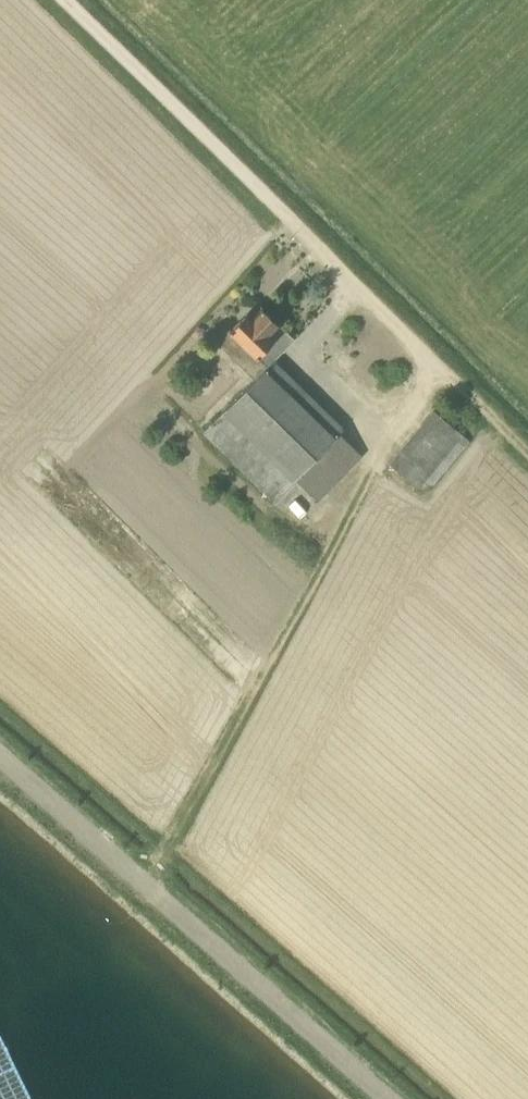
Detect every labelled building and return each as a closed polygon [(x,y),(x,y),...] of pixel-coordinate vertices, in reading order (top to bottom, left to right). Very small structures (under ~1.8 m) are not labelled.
[(252,319),(247,314),(220,341),(257,378),(204,431),(275,500),(295,480),(317,501),(360,457),(259,357),(274,341),(269,336),(280,325),(263,308),(252,319)] [(417,486),(448,450),(462,433),(435,411),(391,464),(417,486)]
